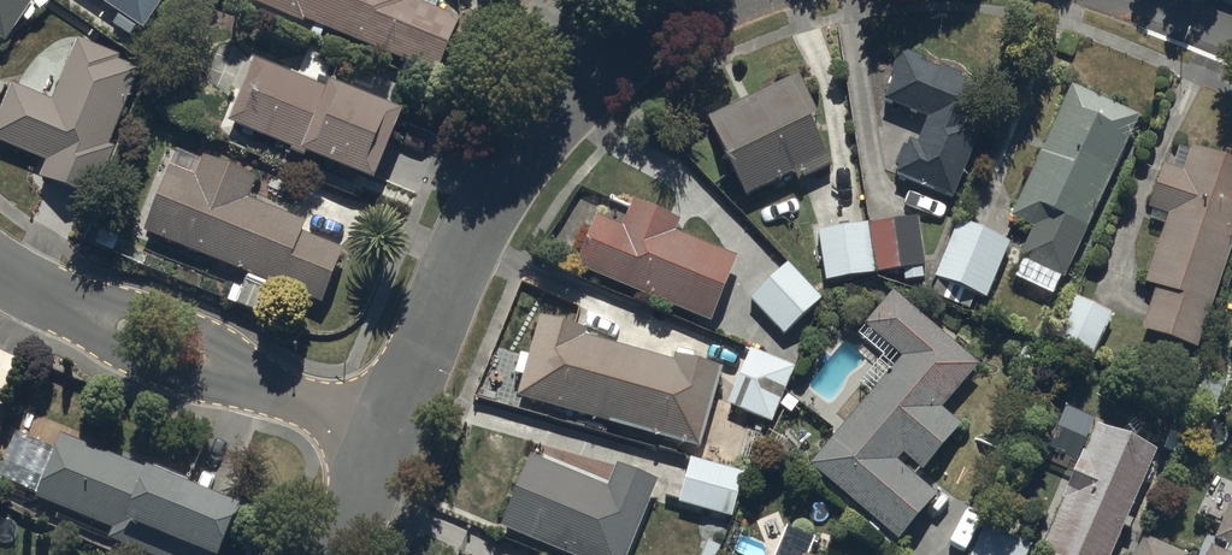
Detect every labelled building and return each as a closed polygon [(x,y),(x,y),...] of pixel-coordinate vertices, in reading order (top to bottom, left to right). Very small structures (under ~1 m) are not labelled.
[(6,37),(35,0),(0,0),(0,34),(6,37)] [(140,26),(160,0),(102,0),(140,26)] [(301,20),(304,14),(436,69),(458,14),(419,0),(255,0),(301,20)] [(0,104),(0,139),(46,159),(39,174),(92,196),(120,143),(109,137),(138,68),(122,60),(125,53),(76,36),(51,96),(11,79),(0,104)] [(896,72),(884,98),(928,115),(918,140),(909,137),(894,171),(953,197),(1000,88),(901,45),(891,70),(896,72)] [(325,83),(250,52),(223,118),(300,149),(302,143),(372,172),(400,104),(329,75),(325,83)] [(797,72),(709,114),(746,192),(794,169),(799,177),(833,162),(810,115),(816,112),(797,72)] [(1073,82),(1010,213),(1033,223),(1018,254),(1064,275),(1140,112),(1073,82)] [(1146,324),(1196,340),(1231,229),(1231,154),(1189,141),(1182,163),(1163,157),(1148,205),(1168,212),(1147,278),(1159,282),(1146,324)] [(194,168),(172,160),(146,227),(322,300),(344,244),(302,229),(308,220),(249,196),(259,172),(203,151),(194,168)] [(573,265),(711,323),(740,253),(677,227),(682,215),(633,195),(625,221),(596,209),(573,265)] [(918,213),(816,226),(812,227),(814,242),(819,241),(824,275),(902,265),(903,277),(923,274),(922,263),(924,263),(918,213)] [(1008,238),(956,217),(934,272),(950,278),(943,295),(971,306),(977,291),(986,294),(1008,238)] [(785,260),(749,295),(783,331),(820,295),(785,260)] [(902,353),(809,461),(899,536),(936,492),(897,456),(904,450),(922,465),(960,422),(943,405),(982,360),(893,288),(863,321),(902,353)] [(1059,327),(1096,345),(1112,310),(1075,292),(1059,327)] [(588,325),(537,312),(516,393),(697,444),(724,364),(678,351),(675,357),(584,333),(588,325)] [(793,363),(749,345),(726,399),(770,417),(793,363)] [(10,406),(0,403),(0,431),(10,406)] [(1042,545),(1063,554),(1108,554),(1158,447),(1097,422),(1042,545)] [(158,554),(216,554),(239,498),(62,429),(31,503),(158,554)] [(500,521),(583,554),(625,554),(656,479),(616,463),(608,483),(529,451),(500,521)] [(744,469),(690,454),(677,499),(732,514),(744,469)] [(1206,554),(1231,554),(1231,500),(1217,534),(1229,542),(1225,548),(1212,542),(1206,554)] [(1142,531),(1131,554),(1188,554),(1189,553),(1142,531)]
